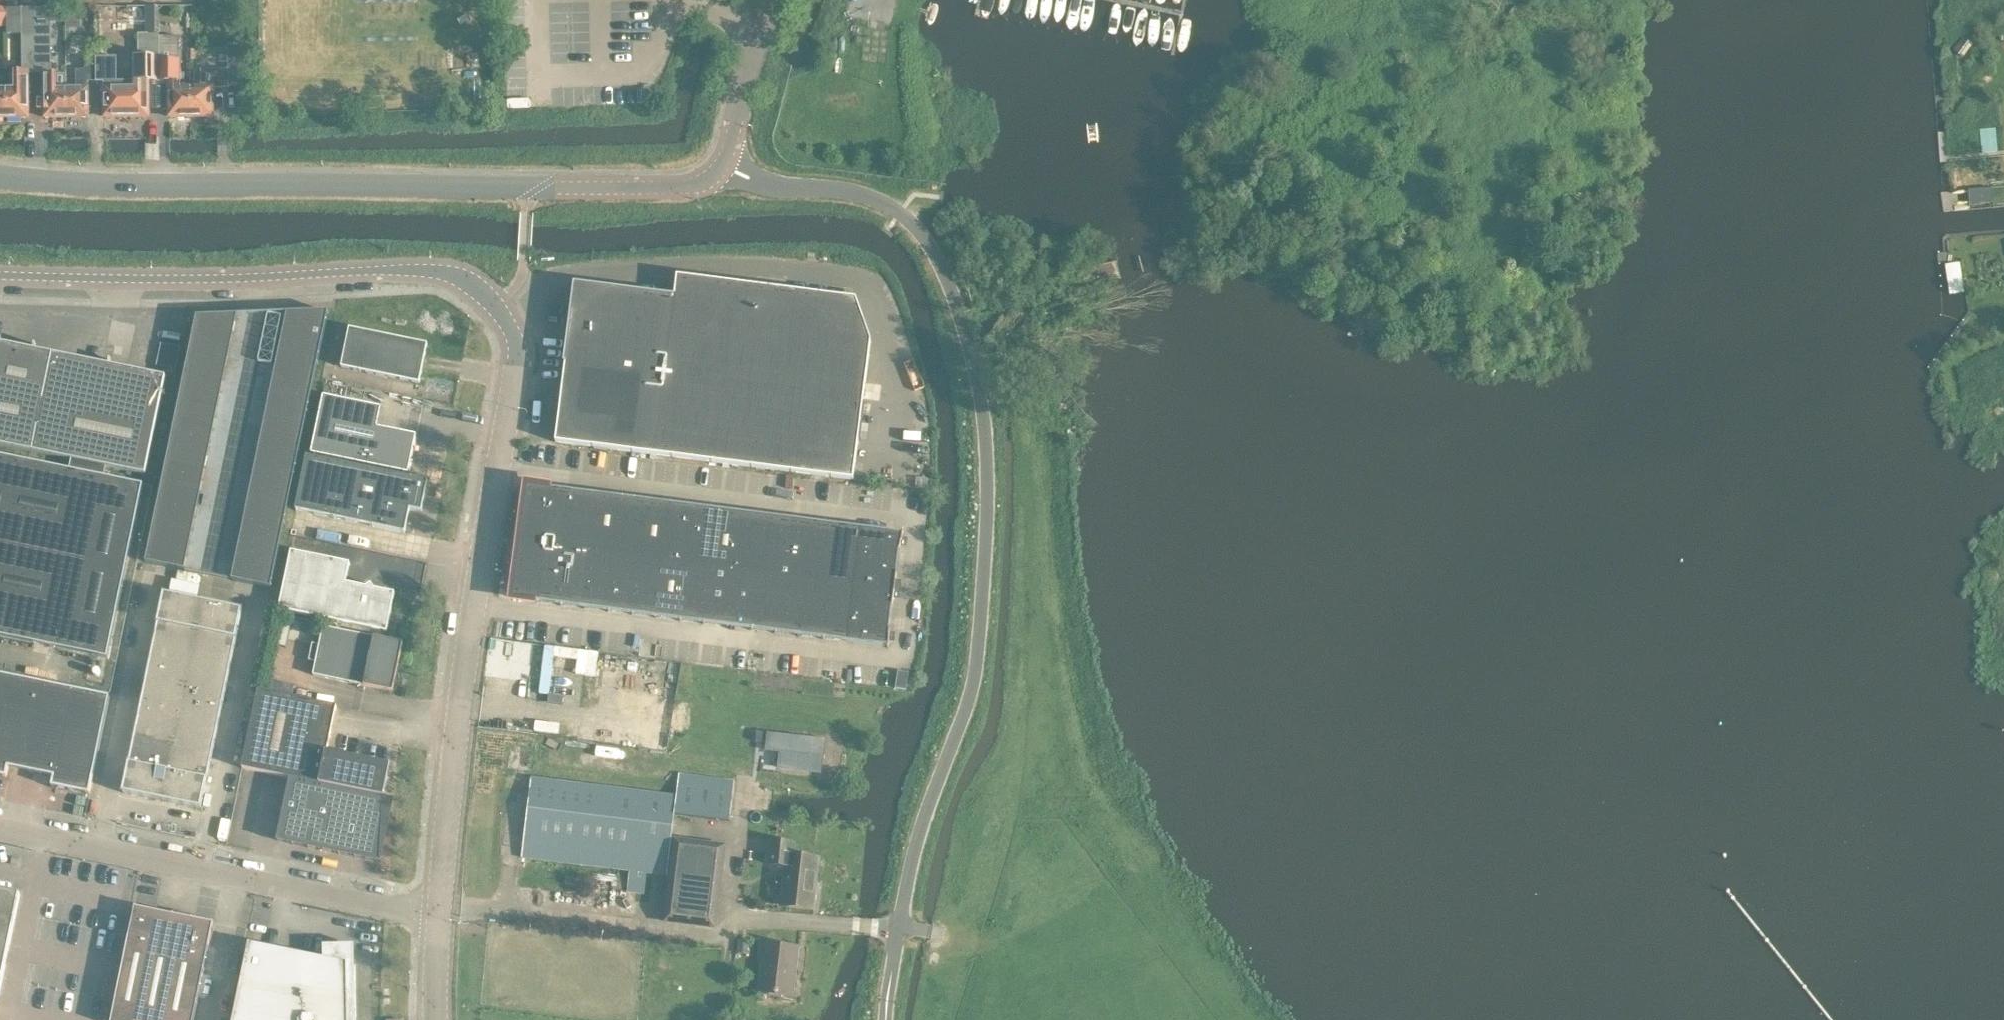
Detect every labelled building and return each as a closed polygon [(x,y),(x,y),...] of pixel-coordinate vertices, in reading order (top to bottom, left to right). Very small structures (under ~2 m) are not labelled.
[(147,5),(147,15),(159,15),(159,5),(147,5)] [(66,116),(66,86),(66,73),(50,73),(50,6),(35,7),(36,71),(44,71),(44,116),(66,116)] [(6,116),(28,116),(28,77),(27,77),(27,71),(36,71),(35,7),(7,7),(7,15),(22,15),(23,70),(15,70),(15,87),(6,87),(6,116)] [(77,9),(66,9),(66,25),(77,25),(77,9)] [(134,85),(126,86),(126,116),(148,115),(148,80),(159,80),(159,35),(159,33),(139,33),(138,55),(134,55),(134,85)] [(179,35),(159,35),(159,80),(168,80),(168,85),(168,115),(190,115),(190,85),(180,85),(180,67),(169,67),(169,61),(178,61),(179,35)] [(1960,37),(1951,49),(1961,57),(1970,44),(1960,37)] [(76,86),(66,86),(66,116),(88,116),(88,86),(87,86),(87,80),(96,80),(95,56),(84,56),(85,68),(76,68),(76,86)] [(106,56),(95,56),(96,80),(104,79),(104,86),(104,116),(126,116),(126,86),(116,86),(115,68),(107,68),(106,56)] [(201,85),(190,85),(190,115),(212,115),(212,85),(228,85),(228,68),(201,69),(201,85)] [(555,441),(853,479),(871,340),(856,298),(677,275),(674,295),(587,284),(588,282),(577,280),(573,308),(570,308),(563,362),(565,363),(555,441)] [(287,312),(232,579),(271,587),(328,310),(287,312)] [(238,314),(185,570),(232,579),(287,312),(268,312),(238,314)] [(146,562),(185,570),(238,314),(196,315),(146,562)] [(349,326),(341,366),(419,382),(427,343),(349,326)] [(145,474),(165,376),(127,368),(126,371),(116,369),(109,368),(111,359),(109,358),(107,367),(98,365),(99,362),(51,352),(50,356),(41,354),(33,352),(35,343),(33,343),(31,352),(23,350),(23,347),(0,342),(0,444),(145,474)] [(311,453),(369,465),(409,473),(417,434),(377,426),(382,407),(378,406),(323,395),(311,453)] [(107,657),(143,483),(0,454),(0,635),(107,657)] [(421,510),(427,481),(307,455),(295,509),(405,531),(410,508),(421,510)] [(521,525),(519,541),(544,544),(552,486),(551,486),(551,487),(527,484),(522,525),(521,525)] [(544,544),(568,547),(575,489),(575,490),(552,487),(552,486),(544,544)] [(568,547),(592,550),(599,492),(598,493),(576,490),(576,489),(575,489),(568,547)] [(592,550),(615,553),(623,495),(622,495),(622,496),(600,493),(600,492),(599,492),(592,550)] [(615,553),(639,556),(647,498),(646,498),(646,499),(623,496),(624,495),(623,495),(615,553)] [(639,556),(663,559),(671,501),(670,501),(670,502),(647,499),(647,498),(639,556)] [(663,559),(687,562),(694,504),(694,505),(671,502),(671,501),(663,559)] [(687,562),(711,565),(718,507),(717,508),(695,505),(695,504),(694,504),(687,562)] [(711,565),(734,568),(742,510),(741,510),(741,511),(719,508),(719,507),(718,507),(711,565)] [(734,568),(758,571),(766,513),(765,513),(765,514),(742,511),(743,510),(742,510),(734,568)] [(758,571),(782,574),(790,516),(789,516),(789,517),(766,514),(766,513),(758,571)] [(782,574),(806,577),(813,519),(813,520),(790,518),(790,516),(782,574)] [(806,577),(830,580),(837,522),(836,523),(814,521),(814,519),(813,519),(806,577)] [(837,522),(830,580),(854,583),(857,555),(861,527),(838,524),(838,522),(837,522)] [(861,527),(857,555),(898,560),(900,548),(903,531),(902,531),(901,532),(861,527)] [(536,601),(536,602),(544,544),(519,541),(517,556),(518,556),(513,597),(536,600),(536,601)] [(560,604),(560,605),(568,547),(544,544),(536,602),(537,602),(537,600),(560,603),(560,604)] [(583,608),(584,608),(592,550),(568,547),(560,605),(561,605),(561,603),(583,606),(583,608)] [(279,609),(386,631),(395,592),(373,587),(371,583),(366,586),(346,581),(350,562),(291,550),(279,609)] [(607,611),(608,611),(615,553),(592,550),(584,608),(585,608),(585,606),(607,609),(607,611)] [(631,614),(632,614),(639,556),(615,553),(608,611),(609,609),(631,612),(631,614)] [(857,555),(854,583),(894,588),(898,560),(857,555)] [(655,617),(663,559),(639,556),(632,614),(632,612),(655,615),(655,617)] [(679,620),(687,562),(663,559),(655,617),(656,617),(656,615),(679,618),(679,620)] [(702,623),(703,623),(711,565),(687,562),(679,620),(680,620),(680,619),(703,621),(702,623)] [(726,626),(727,626),(734,568),(711,565),(703,623),(704,623),(704,622),(726,624),(726,626)] [(750,629),(751,629),(758,571),(734,568),(727,626),(728,625),(750,627),(750,629)] [(774,632),(782,574),(758,571),(751,629),(751,628),(774,631),(774,632)] [(798,635),(806,577),(782,574),(774,632),(775,632),(775,631),(798,634),(798,635)] [(821,638),(822,638),(830,580),(806,577),(798,635),(799,635),(799,634),(822,637),(821,638)] [(846,640),(850,612),(854,583),(830,580),(822,638),(823,638),(823,637),(846,640)] [(854,583),(850,612),(891,617),(894,588),(854,583)] [(164,593),(158,621),(197,630),(203,601),(164,593)] [(203,601),(197,630),(236,638),(242,609),(203,601)] [(850,612),(846,640),(887,645),(887,646),(888,646),(889,629),(891,617),(850,612)] [(158,621),(152,650),(191,658),(197,630),(158,621)] [(313,674),(393,690),(402,642),(323,626),(313,674)] [(197,630),(191,658),(230,666),(236,638),(197,630)] [(152,650),(146,678),(185,686),(191,658),(152,650)] [(191,658),(185,686),(224,694),(230,666),(191,658)] [(41,679),(43,669),(27,666),(25,675),(41,679)] [(33,771),(51,683),(0,673),(0,775),(6,776),(8,766),(33,771)] [(146,678),(140,706),(179,715),(185,686),(146,678)] [(51,683),(33,771),(53,776),(51,785),(89,793),(110,696),(51,683)] [(185,686),(179,715),(219,723),(224,694),(185,686)] [(385,796),(384,796),(387,767),(343,758),(344,755),(327,752),(336,705),(258,689),(242,767),(290,777),(384,796),(385,796)] [(140,706),(135,735),(174,743),(179,715),(140,706)] [(179,715),(174,743),(213,751),(219,723),(179,715)] [(756,730),(755,740),(765,742),(766,732),(756,730)] [(765,742),(764,748),(780,750),(778,766),(819,771),(823,737),(792,734),(766,731),(766,732),(765,742)] [(135,735),(129,763),(168,771),(174,743),(135,735)] [(174,743),(168,771),(207,779),(213,751),(174,743)] [(123,792),(162,800),(168,771),(129,763),(123,792)] [(168,771),(162,800),(201,808),(207,779),(168,771)] [(531,777),(521,856),(666,874),(674,812),(729,820),(734,780),(679,773),(676,795),(531,777)] [(384,796),(290,777),(280,824),(295,827),(292,843),(381,861),(383,813),(384,796)] [(295,827),(280,824),(278,840),(292,843),(295,827)] [(664,920),(714,926),(724,845),(675,839),(664,920)] [(781,904),(812,908),(819,858),(793,854),(794,842),(770,839),(768,862),(785,864),(781,904)] [(10,862),(18,864),(19,857),(11,855),(10,862)] [(20,893),(21,893),(21,891),(0,887),(0,989),(20,893)] [(213,921),(212,921),(212,922),(205,920),(194,918),(195,914),(193,913),(192,918),(174,914),(175,910),(173,909),(172,914),(165,912),(136,906),(137,906),(135,905),(111,1019),(193,1019),(213,921)] [(738,939),(737,951),(747,952),(748,940),(738,939)] [(354,964),(323,957),(277,948),(249,942),(233,1019),(355,1019),(354,964)] [(759,992),(792,995),(798,946),(761,942),(759,958),(763,958),(759,992)]
